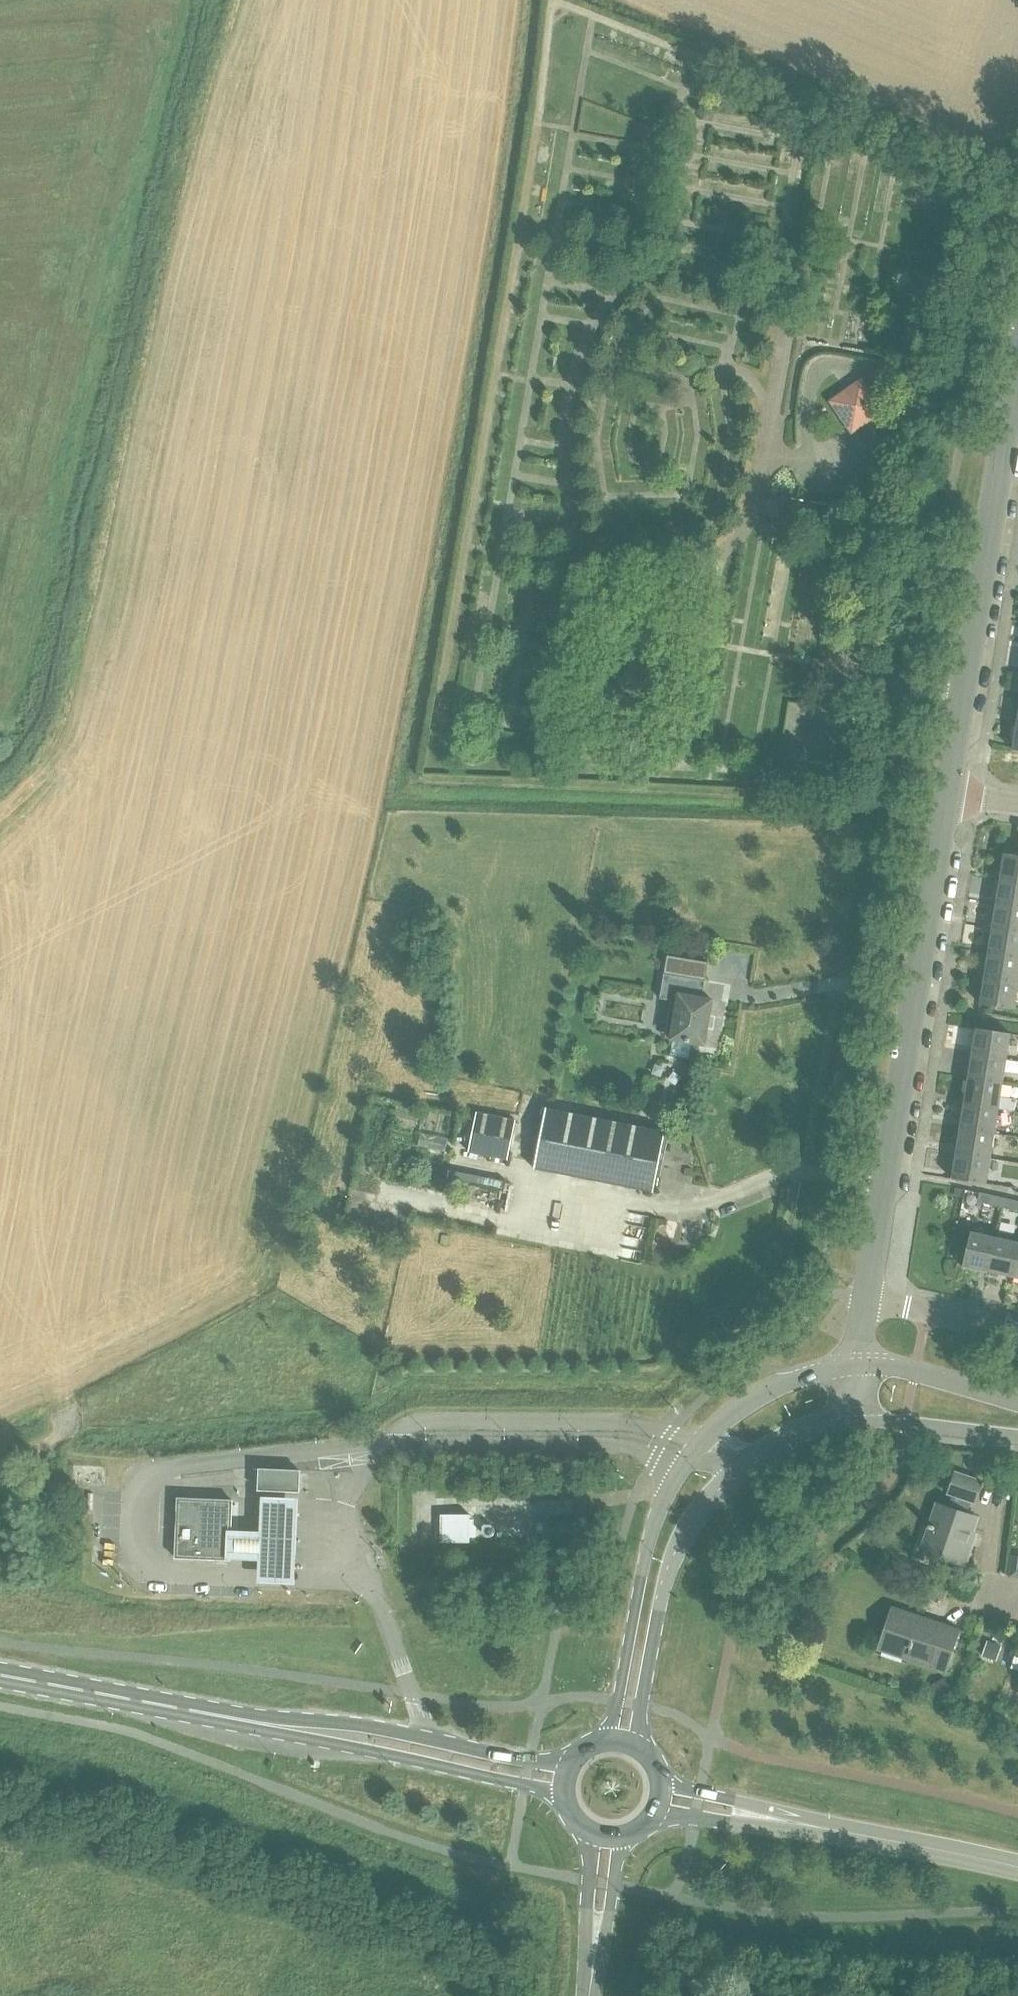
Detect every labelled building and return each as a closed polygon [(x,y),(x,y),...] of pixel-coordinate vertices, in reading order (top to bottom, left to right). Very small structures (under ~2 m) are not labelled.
[(831,401),(852,433),(884,411),(862,380),(831,401)] [(1000,880),(1017,883),(1017,856),(1004,854),(1000,880)] [(996,905),(1017,908),(1017,883),(1000,880),(996,905)] [(992,929),(1017,934),(1017,908),(996,905),(992,929)] [(988,954),(1017,959),(1017,934),(992,929),(988,954)] [(984,979),(1017,985),(1017,959),(988,954),(984,979)] [(665,973),(661,999),(672,1001),(668,1028),(674,1029),(672,1039),(705,1045),(713,1000),(703,998),(706,980),(709,963),(668,955),(665,973)] [(980,1005),(1016,1011),(1017,997),(1017,995),(1017,985),(984,979),(982,995),(980,1005)] [(975,1029),(971,1055),(1007,1061),(1011,1035),(975,1029)] [(971,1055),(968,1079),(1003,1085),(1007,1061),(971,1055)] [(968,1079),(964,1104),(999,1109),(1016,1112),(1017,1099),(1001,1097),(1003,1085),(968,1079)] [(964,1104),(960,1129),(995,1134),(999,1109),(964,1104)] [(654,1192),(666,1131),(547,1108),(535,1169),(654,1192)] [(474,1145),(473,1150),(508,1157),(514,1123),(492,1119),(480,1116),(479,1116),(479,1117),(474,1145)] [(960,1129),(956,1153),(992,1159),(995,1134),(960,1129)] [(992,1159),(956,1153),(952,1179),(988,1184),(992,1159)] [(979,1202),(1002,1207),(1005,1198),(981,1193),(979,1202)] [(1017,1211),(1017,1201),(1005,1198),(1002,1207),(1017,1211)] [(963,1266),(988,1272),(995,1238),(970,1232),(963,1266)] [(1012,1278),(1017,1252),(1017,1243),(995,1238),(988,1272),(1012,1278)] [(259,1490),(300,1492),(301,1480),(301,1471),(260,1469),(260,1479),(259,1490)] [(974,1504),(981,1483),(955,1475),(948,1495),(953,1497),(948,1510),(937,1507),(929,1530),(932,1531),(925,1553),(961,1565),(977,1520),(966,1516),(970,1503),(974,1504)] [(233,1501),(179,1498),(176,1558),(231,1560),(231,1558),(232,1530),(233,1501)] [(249,1531),(232,1530),(231,1558),(248,1559),(259,1560),(258,1581),(296,1582),(297,1553),(299,1520),(300,1500),(262,1498),(261,1518),(261,1532),(249,1531)] [(471,1515),(442,1515),(441,1520),(441,1540),(441,1543),(471,1543),(471,1515)] [(118,1553),(120,1535),(110,1533),(108,1551),(118,1553)] [(1013,1556),(1010,1577),(1017,1578),(1017,1556),(1013,1556)] [(878,1651),(944,1673),(958,1631),(892,1609),(878,1651)]
